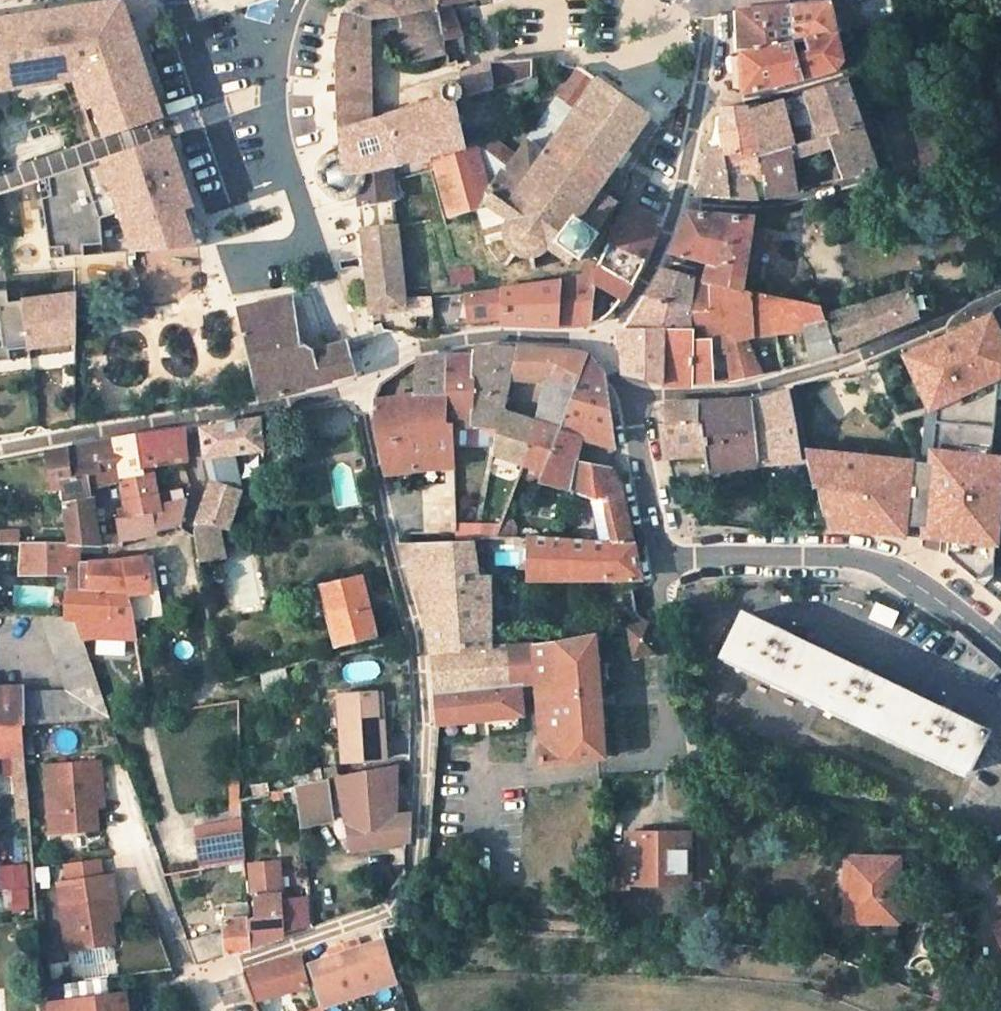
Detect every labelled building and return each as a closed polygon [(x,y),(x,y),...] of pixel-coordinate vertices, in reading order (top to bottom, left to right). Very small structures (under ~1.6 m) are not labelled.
[(365,19),(403,12),(416,10),(426,8),(429,24),(425,25),(431,57),(434,74),(459,68),(456,63),(454,58),(448,62),(446,56),(445,49),(443,40),(436,0),(351,0),(342,10),(365,19)] [(460,0),(436,0),(443,40),(458,37),(451,15),(447,2),(460,0)] [(739,10),(787,6),(786,0),(738,0),(739,10)] [(160,119),(121,2),(0,20),(0,91),(74,79),(94,141),(160,119)] [(809,5),(789,6),(795,42),(803,41),(836,37),(839,36),(838,33),(835,33),(830,8),(833,7),(832,3),(809,5)] [(795,42),(789,6),(787,6),(739,10),(735,10),(735,32),(736,53),(775,45),(791,43),(795,42)] [(410,48),(412,61),(431,57),(425,25),(429,24),(426,8),(416,10),(417,14),(404,17),(406,26),(401,26),(405,49),(410,48)] [(365,29),(365,19),(342,10),(338,15),(338,22),(336,34),(365,29)] [(336,129),(369,119),(367,91),(366,72),(365,29),(336,34),(333,55),(336,129)] [(458,37),(443,40),(445,49),(459,47),(459,42),(458,37)] [(803,41),(804,47),(800,49),(801,53),(793,55),(800,79),(806,78),(835,70),(842,61),(836,37),(803,41)] [(775,45),(736,53),(736,70),(737,94),(800,79),(793,55),(791,43),(775,45)] [(446,56),(461,55),(459,47),(445,49),(446,56)] [(488,64),(493,89),(531,78),(532,58),(488,64)] [(459,97),(493,89),(488,64),(483,64),(478,66),(461,73),(459,68),(434,74),(439,92),(439,88),(441,85),(444,82),(448,81),(451,82),(455,83),(458,86),(460,89),(460,93),(459,97)] [(577,68),(515,156),(492,138),(474,143),(488,196),(477,211),(484,243),(501,240),(504,247),(509,253),(503,263),(506,265),(513,256),(520,258),(528,259),(529,269),(533,268),(532,258),(539,255),(546,249),(569,266),(575,258),(577,260),(594,236),(592,234),(613,204),(595,191),(648,114),(596,78),(594,78),(582,70),(577,68)] [(394,83),(400,110),(440,99),(439,92),(434,74),(394,83)] [(463,148),(463,146),(452,98),(459,97),(460,93),(460,89),(458,86),(455,83),(451,82),(448,81),(444,82),(441,85),(439,88),(439,92),(440,99),(400,110),(391,113),(382,116),(397,165),(430,156),(463,148)] [(875,169),(846,81),(804,95),(816,137),(824,135),(829,149),(842,179),(873,170),(875,169)] [(382,116),(391,113),(387,86),(367,91),(369,119),(382,116)] [(713,128),(716,127),(752,125),(757,155),(790,145),(799,142),(816,137),(804,95),(803,95),(780,99),(760,105),(759,101),(742,107),(718,109),(715,119),(713,128)] [(369,119),(336,129),(336,147),(321,159),(318,161),(315,167),(314,174),(314,180),(317,186),(321,193),(325,195),(332,199),(340,200),(344,199),(348,198),(355,194),(356,204),(392,198),(390,167),(397,165),(382,116),(369,119)] [(760,180),(757,155),(752,125),(716,127),(717,139),(717,149),(722,150),(726,177),(748,176),(750,181),(760,180)] [(829,149),(824,135),(816,137),(799,142),(790,145),(792,159),(829,149)] [(50,259),(204,246),(167,138),(38,181),(50,259)] [(446,217),(447,217),(477,211),(488,196),(474,143),(463,146),(463,148),(464,154),(431,162),(446,217)] [(757,155),(760,180),(763,198),(797,191),(792,159),(790,145),(757,155)] [(694,196),(757,200),(750,181),(748,176),(726,177),(722,150),(717,149),(707,147),(698,180),(694,196)] [(430,156),(431,162),(464,154),(463,148),(430,156)] [(879,190),(916,177),(910,159),(875,169),(873,170),(878,187),(879,190)] [(592,285),(620,300),(631,284),(650,242),(657,228),(640,219),(622,210),(596,264),(587,262),(583,275),(558,280),(555,325),(560,325),(589,322),(589,321),(592,285)] [(740,289),(751,215),(734,214),(684,213),(673,238),(667,253),(703,262),(702,264),(705,265),(701,280),(740,289)] [(429,313),(428,297),(402,299),(401,286),(395,228),(358,231),(367,313),(415,307),(415,314),(429,313)] [(686,300),(690,278),(659,270),(651,284),(643,298),(686,300)] [(724,339),(726,339),(724,310),(751,309),(750,291),(740,289),(701,280),(690,278),(686,300),(686,313),(688,329),(662,328),(659,385),(687,385),(687,383),(710,381),(708,340),(724,339)] [(429,297),(428,297),(429,313),(431,330),(432,330),(496,324),(543,325),(555,325),(558,280),(508,287),(500,288),(429,297)] [(939,300),(936,293),(929,292),(927,285),(824,317),(821,317),(833,352),(920,315),(931,310),(933,306),(939,300)] [(428,297),(429,297),(428,286),(401,286),(402,299),(428,297)] [(74,352),(75,294),(23,301),(8,303),(7,291),(0,292),(0,362),(10,360),(74,352)] [(743,338),(774,334),(767,295),(750,291),(751,309),(724,310),(726,339),(743,338)] [(767,295),(774,334),(800,330),(807,361),(833,352),(821,317),(824,317),(821,307),(767,295)] [(346,352),(344,343),(311,352),(310,350),(299,342),(296,343),(289,298),(237,310),(257,401),(352,375),(346,352)] [(634,313),(624,330),(626,354),(618,354),(618,360),(618,372),(625,376),(642,381),(659,385),(662,328),(688,329),(686,313),(686,300),(643,298),(634,313)] [(900,351),(914,380),(919,377),(934,408),(929,463),(922,536),(947,538),(945,554),(974,579),(987,565),(991,565),(1000,479),(992,478),(994,457),(1000,458),(1000,398),(995,398),(997,376),(1000,375),(1000,347),(990,323),(979,328),(974,317),(945,331),(947,336),(934,342),(931,336),(900,351)] [(617,341),(618,354),(626,354),(624,330),(617,341)] [(724,339),(728,380),(742,377),(756,374),(760,372),(743,338),(726,339),(724,339)] [(541,471),(557,429),(534,421),(504,411),(510,379),(546,382),(548,376),(574,386),(586,355),(567,350),(523,347),(515,348),(476,347),(473,350),(472,355),(471,395),(470,426),(496,427),(492,454),(541,471)] [(417,360),(418,399),(471,395),(472,355),(447,355),(417,360)] [(536,483),(569,491),(574,460),(577,460),(583,438),(611,446),(602,375),(586,355),(574,386),(557,429),(541,471),(536,483)] [(546,382),(534,421),(557,429),(574,386),(548,376),(546,382)] [(757,465),(800,461),(787,391),(775,397),(761,401),(749,400),(757,461),(757,465)] [(444,469),(454,468),(452,427),(470,426),(471,395),(418,399),(418,407),(374,400),(374,431),(384,474),(444,469)] [(693,405),(702,455),(704,470),(757,461),(749,400),(719,403),(693,405)] [(659,425),(663,458),(702,455),(693,405),(692,403),(678,402),(664,402),(663,424),(659,425)] [(232,453),(261,449),(260,433),(281,430),(279,414),(199,428),(203,458),(232,453)] [(186,500),(156,505),(154,475),(164,474),(163,463),(185,460),(182,429),(114,440),(121,482),(127,518),(151,514),(156,532),(181,523),(186,500)] [(44,453),(49,487),(60,487),(66,542),(67,546),(81,546),(98,547),(97,539),(89,491),(121,482),(114,440),(55,451),(44,453)] [(816,487),(822,516),(840,518),(839,527),(870,530),(871,521),(906,525),(909,493),(913,493),(914,487),(909,487),(912,461),(804,450),(811,488),(816,487)] [(207,481),(240,492),(232,453),(203,458),(207,481)] [(1000,475),(1000,458),(994,457),(992,478),(1000,479),(1000,475)] [(592,500),(599,540),(632,542),(624,503),(621,486),(610,470),(577,460),(574,460),(569,491),(592,500)] [(922,536),(929,463),(912,461),(909,487),(914,487),(913,493),(909,493),(906,525),(871,521),(870,530),(922,536)] [(444,469),(445,478),(454,477),(454,468),(444,469)] [(454,477),(445,478),(445,484),(422,485),(424,532),(455,531),(455,527),(454,477)] [(218,524),(231,521),(240,492),(207,481),(192,525),(218,524)] [(120,539),(156,532),(151,514),(127,518),(118,520),(120,539)] [(224,558),(218,524),(192,525),(198,562),(224,558)] [(456,535),(494,537),(498,528),(455,527),(455,531),(456,535)] [(506,646),(490,647),(489,580),(533,580),(533,536),(494,537),(470,538),(471,543),(400,544),(425,624),(428,647),(430,658),(434,695),(510,686),(506,646)] [(533,580),(640,578),(632,542),(599,540),(533,536),(533,580)] [(120,539),(97,539),(98,547),(121,547),(120,539)] [(80,562),(81,546),(67,546),(66,542),(20,543),(17,574),(67,575),(67,590),(126,594),(133,620),(159,616),(155,590),(145,591),(140,557),(80,562)] [(150,556),(140,557),(145,591),(155,590),(150,556)] [(364,594),(372,591),(368,572),(359,574),(364,594)] [(322,582),(339,646),(375,638),(364,594),(359,574),(322,582)] [(74,617),(133,620),(126,594),(67,590),(66,617),(74,617)] [(42,616),(56,656),(88,659),(81,638),(74,617),(66,617),(51,617),(42,616)] [(737,616),(719,653),(967,773),(984,736),(972,730),(975,724),(945,709),(916,696),(914,701),(891,690),(893,685),(864,670),(835,656),(832,662),(808,650),(811,645),(782,631),(752,616),(749,623),(737,616)] [(94,636),(135,637),(133,620),(74,617),(81,638),(94,636)] [(648,621),(627,626),(632,657),(653,654),(648,621)] [(436,726),(522,716),(518,686),(535,684),(540,764),(603,757),(594,632),(547,643),(533,645),(506,646),(510,686),(434,695),(436,726)] [(22,727),(59,722),(108,718),(88,659),(56,656),(68,692),(12,694),(0,694),(0,727),(22,727)] [(218,683),(226,681),(224,673),(217,675),(218,683)] [(337,693),(342,758),(383,756),(380,709),(374,709),(373,690),(337,693)] [(22,727),(0,727),(0,756),(12,756),(17,819),(28,818),(22,727)] [(53,832),(99,829),(97,807),(94,782),(102,782),(100,762),(47,767),(53,832)] [(389,781),(390,764),(337,776),(293,787),(300,827),(332,817),(331,811),(343,809),(351,849),(405,842),(408,842),(409,813),(394,815),(395,780),(389,781)] [(94,782),(97,807),(105,807),(102,782),(94,782)] [(28,818),(17,819),(18,833),(29,832),(28,818)] [(192,826),(195,841),(199,841),(240,834),(239,819),(192,826)] [(199,841),(204,869),(242,863),(240,834),(199,841)] [(609,846),(609,888),(626,888),(626,882),(686,883),(686,834),(624,834),(624,846),(609,846)] [(845,858),(845,922),(897,922),(897,859),(845,858)] [(280,891),(279,861),(249,862),(250,892),(280,891)] [(0,865),(0,907),(25,907),(24,865),(0,865)] [(61,882),(72,948),(117,941),(113,917),(109,893),(116,892),(113,873),(106,875),(61,882)] [(280,891),(250,892),(252,913),(246,914),(248,949),(275,940),(282,937),(282,932),(310,922),(307,893),(280,899),(280,891)] [(121,916),(116,892),(109,893),(113,917),(121,916)] [(248,949),(246,914),(245,901),(222,903),(221,918),(222,931),(187,940),(196,964),(226,956),(248,949)] [(321,960),(306,965),(320,1006),(320,1007),(321,1008),(397,980),(384,937),(368,943),(369,945),(361,949),(357,939),(327,950),(330,959),(322,963),(321,960)] [(301,954),(243,972),(254,1002),(307,987),(301,954)] [(123,994),(45,1004),(46,1010),(125,1010),(123,994)] [(250,1001),(229,1009),(229,1010),(254,1010),(250,1001)]
